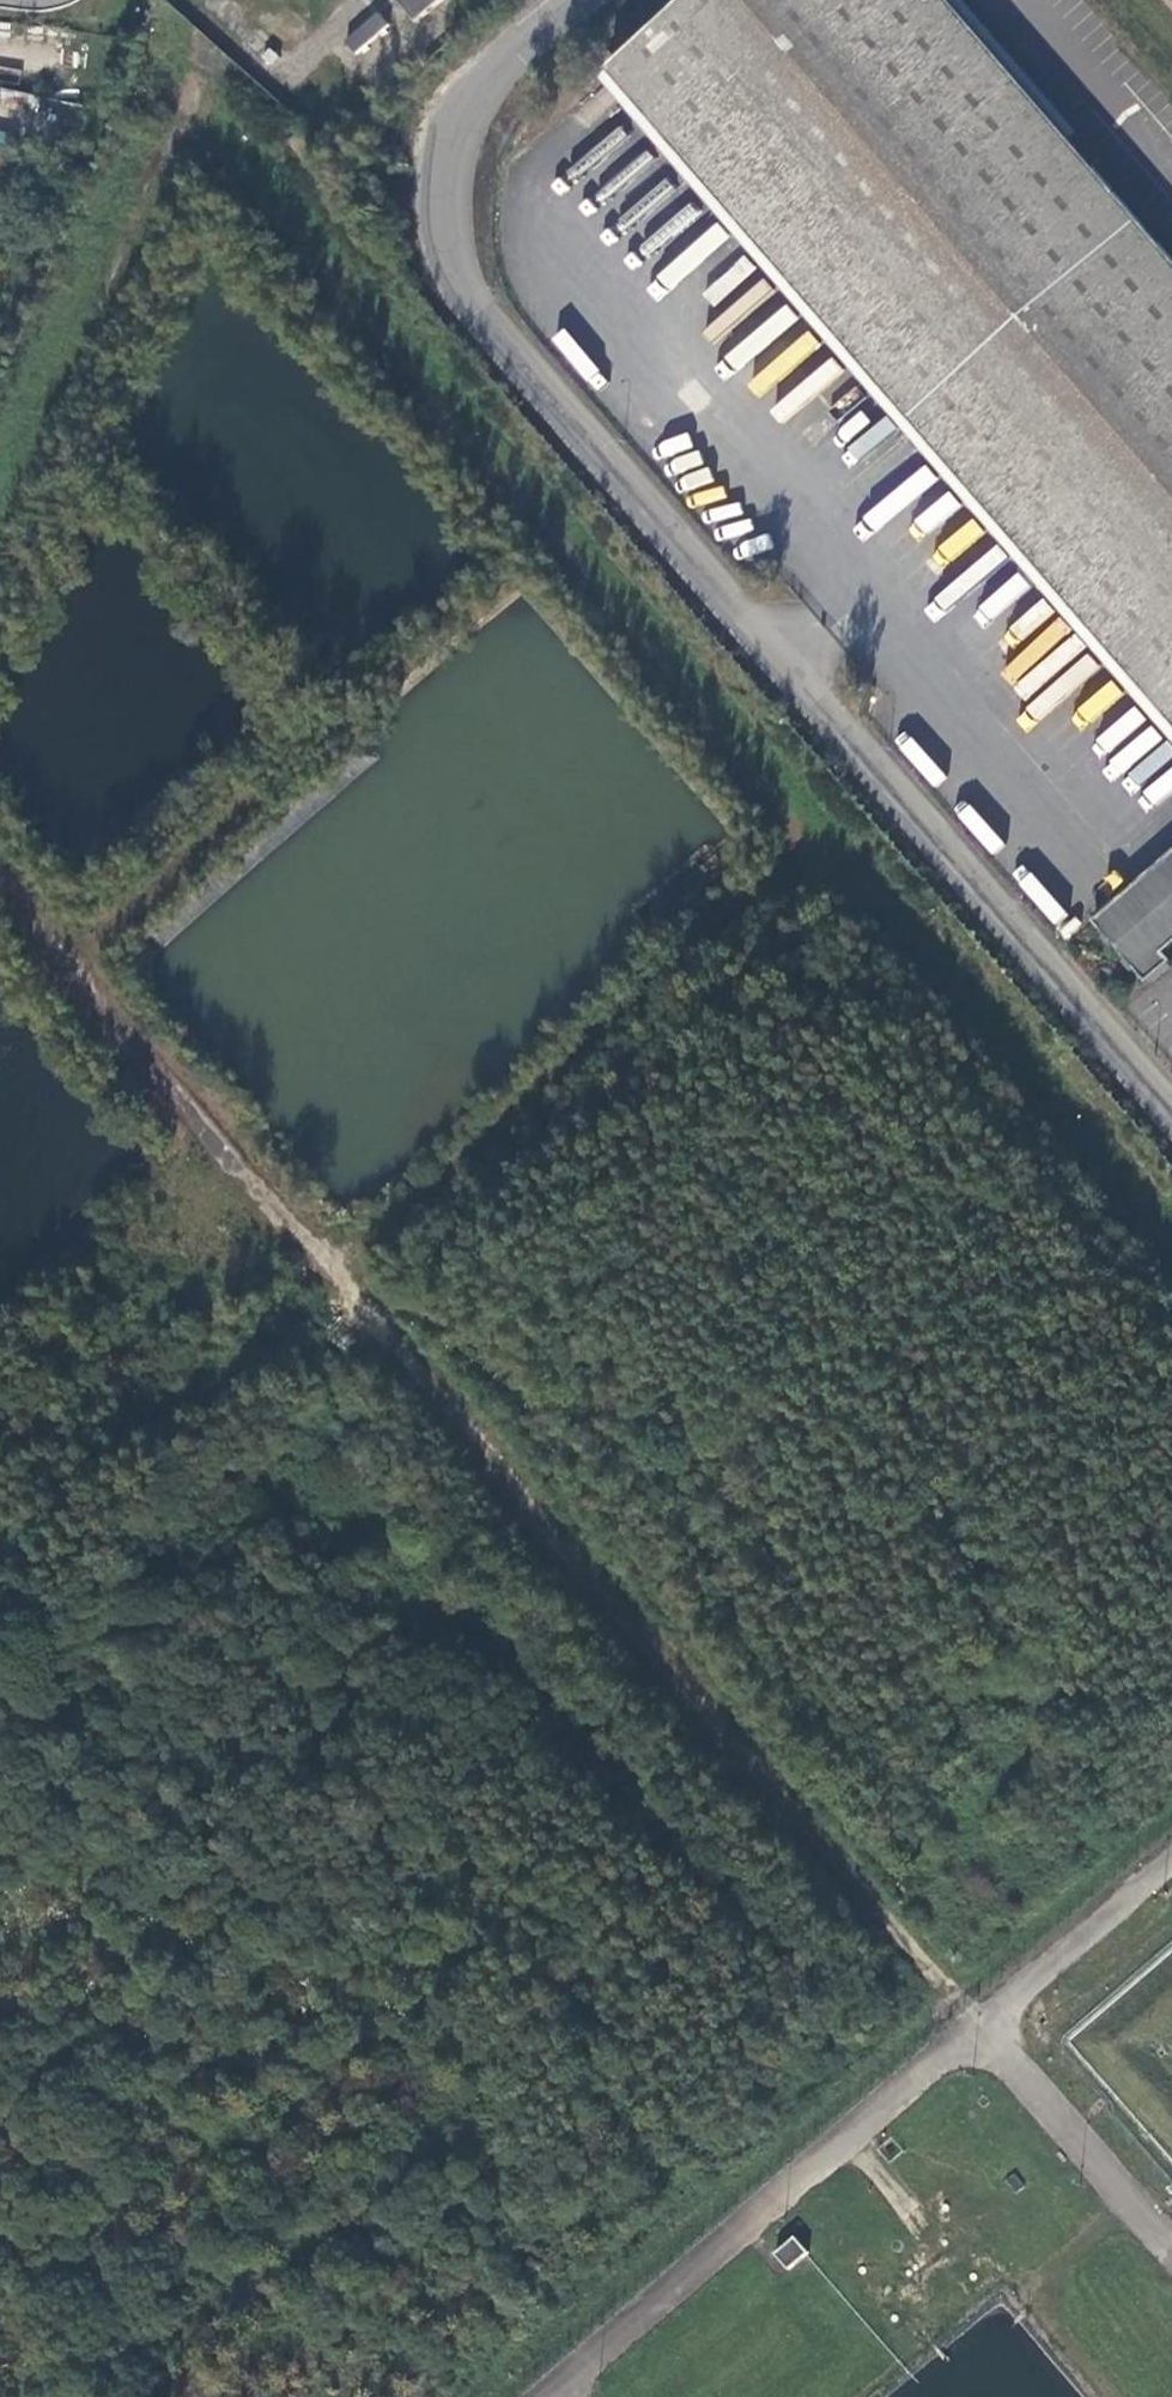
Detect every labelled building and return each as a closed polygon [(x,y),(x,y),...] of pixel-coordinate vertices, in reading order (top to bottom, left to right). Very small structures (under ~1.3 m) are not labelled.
[(418,20),(441,0),(401,0),(418,20)] [(953,0),(701,0),(617,73),(1171,719),(1171,253),(953,0)] [(394,29),(383,13),(346,39),(357,55),(394,29)] [(1098,922),(1149,983),(1171,964),(1171,958),(1167,952),(1171,948),(1171,858),(1098,922)] [(793,2235),(772,2253),(786,2270),(807,2252),(793,2235)]
